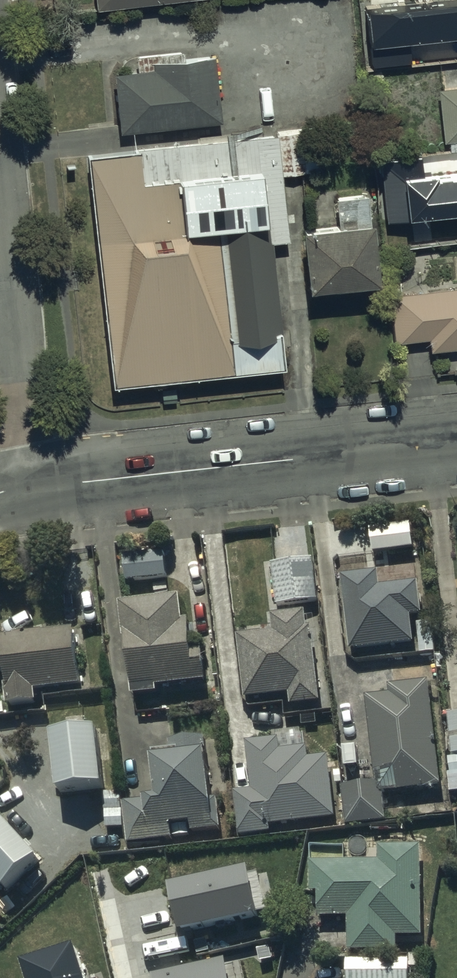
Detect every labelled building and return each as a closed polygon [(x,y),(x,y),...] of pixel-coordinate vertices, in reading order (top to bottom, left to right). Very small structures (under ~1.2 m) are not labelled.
[(366,11),(372,68),(412,64),(410,45),(456,40),(456,2),(366,11)] [(216,46),(111,56),(118,127),(223,117),(216,46)] [(440,87),(446,135),(456,134),(456,85),(440,87)] [(276,127),(280,171),(319,167),(314,123),(276,127)] [(88,147),(112,377),(283,359),(270,235),(287,233),(280,171),(276,127),(88,147)] [(381,164),(388,226),(456,218),(456,181),(426,185),(423,159),(381,164)] [(335,191),(338,213),(371,210),(369,188),(335,191)] [(338,213),(301,217),(307,276),(378,268),(371,210),(338,213)] [(387,288),(393,337),(429,333),(430,347),(456,344),(456,281),(387,288)] [(410,522),(372,527),(376,551),(414,546),(410,522)] [(165,549),(126,553),(129,582),(168,578),(165,549)] [(315,557),(272,561),(277,606),(320,602),(315,557)] [(380,567),(340,571),(349,649),(415,642),(412,613),(424,612),(420,579),(381,583),(380,567)] [(178,592),(120,598),(130,696),(162,692),(161,686),(209,682),(205,645),(191,647),(188,618),(181,619),(178,592)] [(306,609),(272,612),(273,625),(264,625),(265,631),(239,633),(244,696),(291,692),(292,703),(321,700),(314,626),(308,627),(306,609)] [(436,620),(420,621),(422,653),(438,652),(436,620)] [(0,631),(0,670),(7,670),(10,706),(40,702),(40,688),(85,682),(80,624),(0,631)] [(431,678),(388,683),(389,691),(368,694),(378,777),(340,781),(345,825),(387,820),(384,793),(443,786),(431,678)] [(449,712),(453,755),(456,754),(456,711),(449,712)] [(100,723),(55,727),(61,787),(106,782),(100,723)] [(168,748),(147,751),(151,790),(140,791),(141,797),(121,799),(126,838),(219,827),(215,794),(208,795),(200,732),(166,736),(168,748)] [(279,735),(246,739),(251,787),(231,789),(236,834),(271,831),(270,823),(333,816),(326,754),(308,757),(307,745),(281,747),(279,735)] [(3,811),(0,813),(0,877),(10,887),(44,854),(3,811)] [(375,857),(308,858),(309,888),(316,888),(316,914),(345,913),(346,947),(396,946),(396,934),(421,933),(420,841),(375,842),(375,857)] [(249,865),(167,885),(178,932),(260,912),(249,865)] [(24,977),(84,977),(73,946),(19,964),(24,977)] [(221,955),(148,971),(149,977),(226,977),(221,955)] [(345,957),(345,977),(407,977),(407,956),(345,957)]
